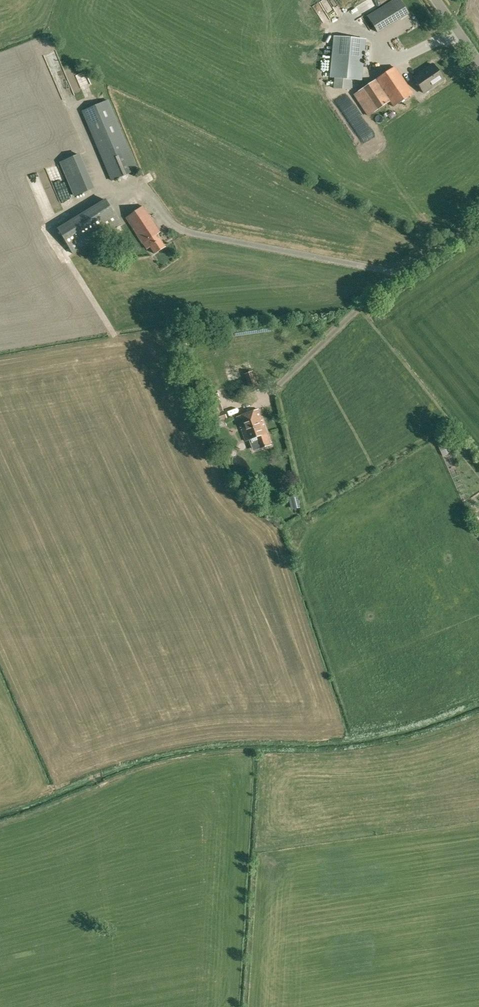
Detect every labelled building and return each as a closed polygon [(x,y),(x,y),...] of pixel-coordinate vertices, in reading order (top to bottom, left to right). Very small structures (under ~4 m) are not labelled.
[(373,27),(377,33),(408,14),(400,0),(396,0),(368,17),(373,27)] [(366,39),(333,36),(329,78),(334,78),(333,89),(350,90),(351,80),(362,81),(366,39)] [(423,93),(443,80),(433,65),(413,78),(423,93)] [(394,107),(413,94),(395,66),(375,80),(357,92),(373,113),(390,102),(394,107)] [(111,181),(138,170),(108,100),(82,111),(111,181)] [(83,152),(62,161),(79,197),(99,188),(83,152)] [(120,224),(105,200),(57,229),(72,253),(120,224)] [(155,254),(165,247),(156,234),(160,232),(142,206),(126,218),(147,249),(150,247),(155,254)] [(122,258),(137,248),(132,241),(118,251),(122,258)] [(250,392),(260,389),(253,370),(244,373),(250,392)] [(207,392),(199,395),(203,403),(204,403),(210,415),(208,416),(211,425),(212,424),(215,430),(227,426),(224,420),(227,418),(224,410),(223,410),(218,398),(219,397),(213,383),(205,386),(207,392)] [(258,409),(236,417),(245,441),(257,437),(261,447),(270,444),(258,409)] [(446,447),(441,438),(435,440),(440,450),(446,447)]
